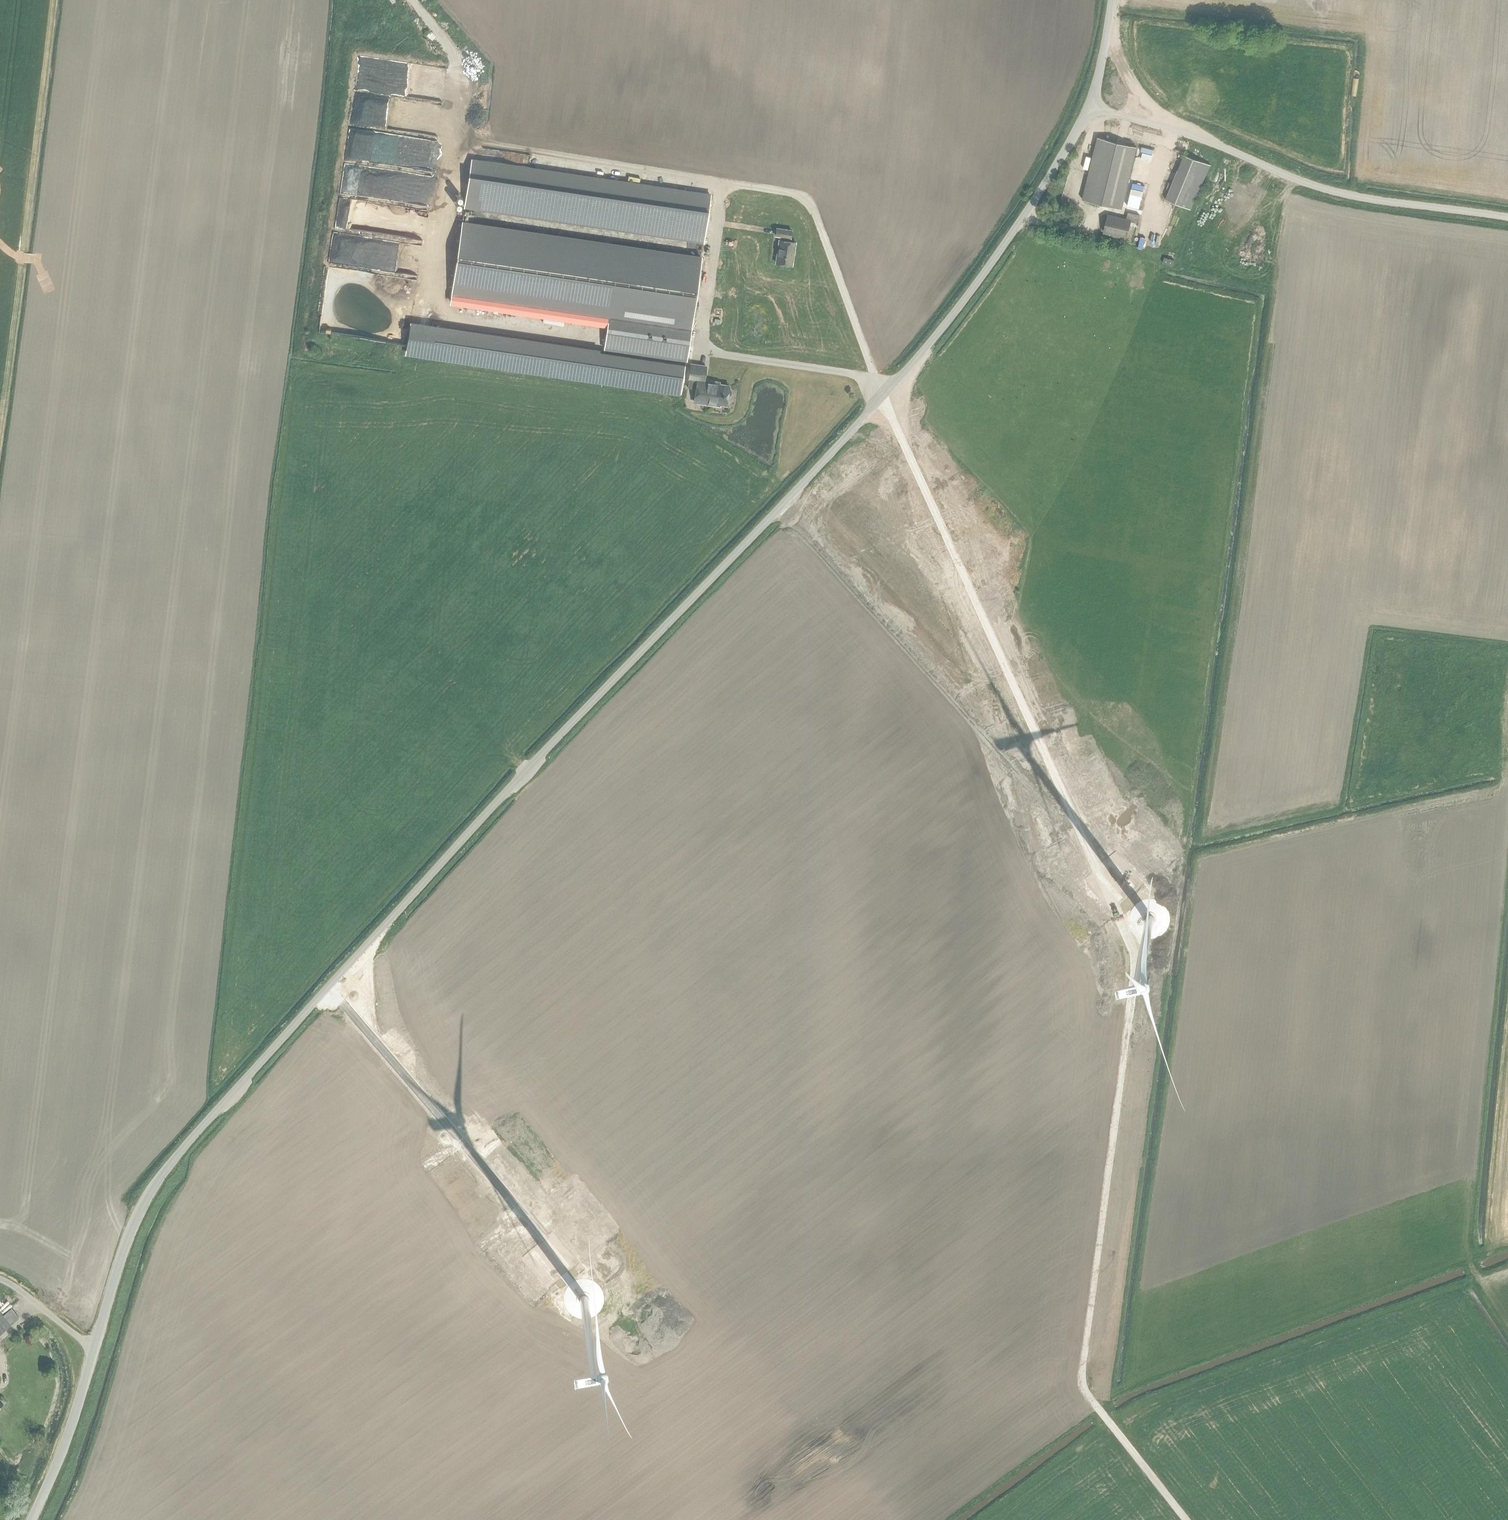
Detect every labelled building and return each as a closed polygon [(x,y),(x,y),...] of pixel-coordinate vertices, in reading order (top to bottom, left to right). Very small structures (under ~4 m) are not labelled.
[(1138,147),(1098,137),(1083,199),(1122,209),(1138,147)] [(428,157),(428,147),(400,147),(400,156),(401,156),(401,162),(409,162),(409,167),(423,167),(422,158),(428,157)] [(1166,199),(1193,210),(1211,165),(1184,154),(1166,199)] [(472,160),(468,184),(707,220),(711,195),(472,160)] [(464,209),(704,244),(707,224),(467,189),(464,209)] [(1140,215),(1128,212),(1127,220),(1109,216),(1105,232),(1127,238),(1131,221),(1138,223),(1140,215)] [(462,220),(451,293),(609,316),(609,318),(607,327),(604,349),(687,361),(692,328),(702,256),(462,220)] [(792,230),(777,228),(776,236),(781,237),(780,240),(779,240),(776,263),(792,265),(796,242),(787,241),(787,238),(790,238),(792,230)] [(1163,263),(1173,265),(1175,260),(1165,257),(1163,263)] [(410,321),(405,355),(681,395),(685,364),(600,352),(600,349),(410,321)] [(706,366),(691,364),(688,388),(696,389),(694,402),(720,406),(721,404),(726,405),(729,386),(712,383),(712,381),(704,380),(706,366)] [(1155,920),(1155,919),(1155,918),(1155,917),(1154,917),(1154,916),(1153,915),(1152,915),(1152,914),(1151,914),(1150,914),(1149,914),(1148,915),(1147,915),(1147,916),(1146,916),(1146,917),(1146,918),(1145,919),(1146,920),(1146,921),(1146,922),(1147,922),(1147,923),(1148,923),(1149,924),(1150,924),(1151,924),(1152,924),(1152,923),(1153,923),(1154,923),(1154,922),(1155,921),(1155,920)] [(589,1300),(589,1299),(589,1298),(589,1297),(588,1297),(588,1296),(587,1295),(586,1295),(586,1294),(585,1294),(584,1294),(583,1294),(582,1295),(581,1295),(581,1296),(580,1296),(580,1297),(579,1298),(579,1299),(579,1300),(580,1301),(580,1302),(581,1302),(581,1303),(582,1303),(583,1304),(584,1304),(585,1304),(586,1304),(586,1303),(587,1303),(587,1302),(588,1302),(588,1301),(589,1300)] [(10,1325),(19,1318),(11,1308),(2,1316),(10,1325)] [(2,1316),(0,1313),(0,1334),(10,1325),(2,1316)]
